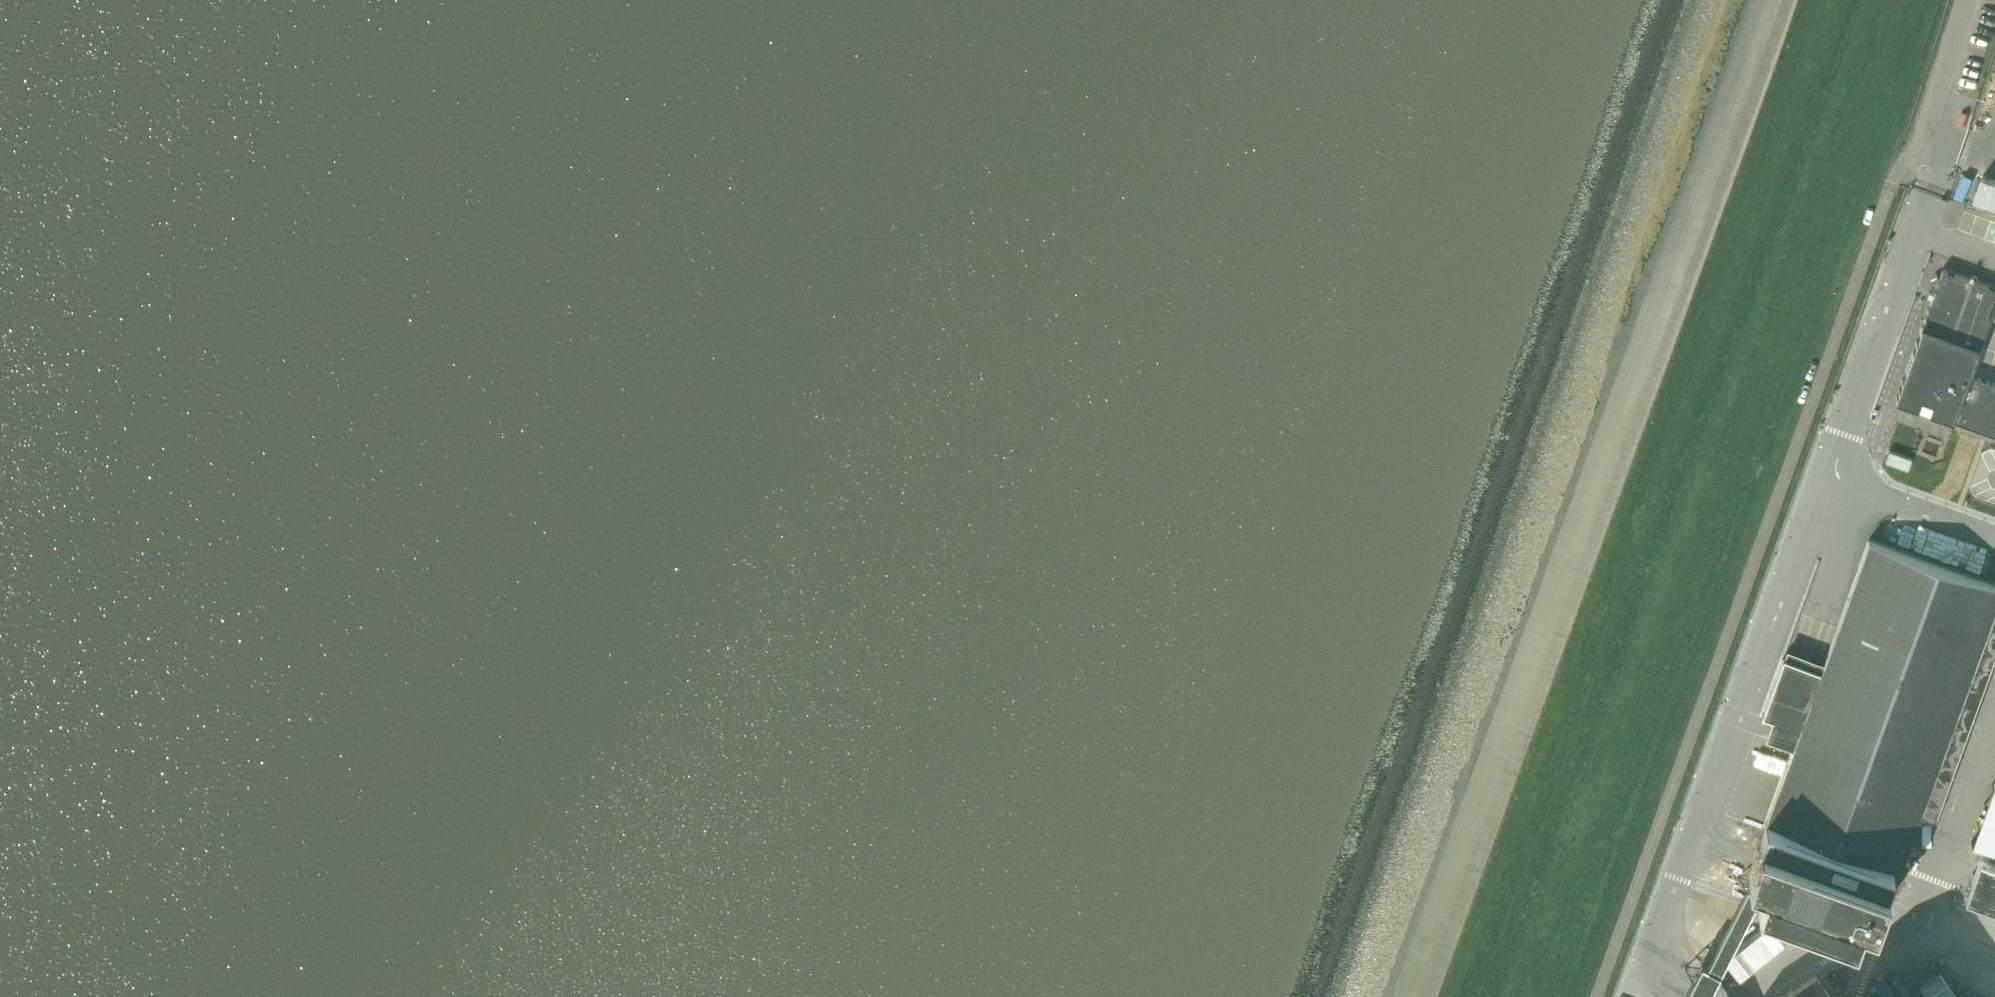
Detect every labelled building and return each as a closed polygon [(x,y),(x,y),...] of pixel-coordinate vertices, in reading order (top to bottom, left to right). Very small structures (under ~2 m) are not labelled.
[(1994,202),(1994,173),(1981,168),(1972,194),(1994,202)] [(1896,398),(1897,400),(1994,435),(1994,383),(1970,374),(1994,306),(1994,288),(1943,269),(1940,275),(1931,280),(1935,290),(1896,398)] [(1763,716),(1800,729),(1748,875),(1764,880),(1757,899),(1799,914),(1797,921),(1813,926),(1815,920),(1855,935),(1862,916),(1874,920),(1886,888),(1892,890),(1994,607),(1994,585),(1869,539),(1822,671),(1784,657),(1763,716)] [(1964,862),(1994,873),(1994,775),(1964,862)] [(1817,975),(1784,996),(1831,996),(1817,975)]
